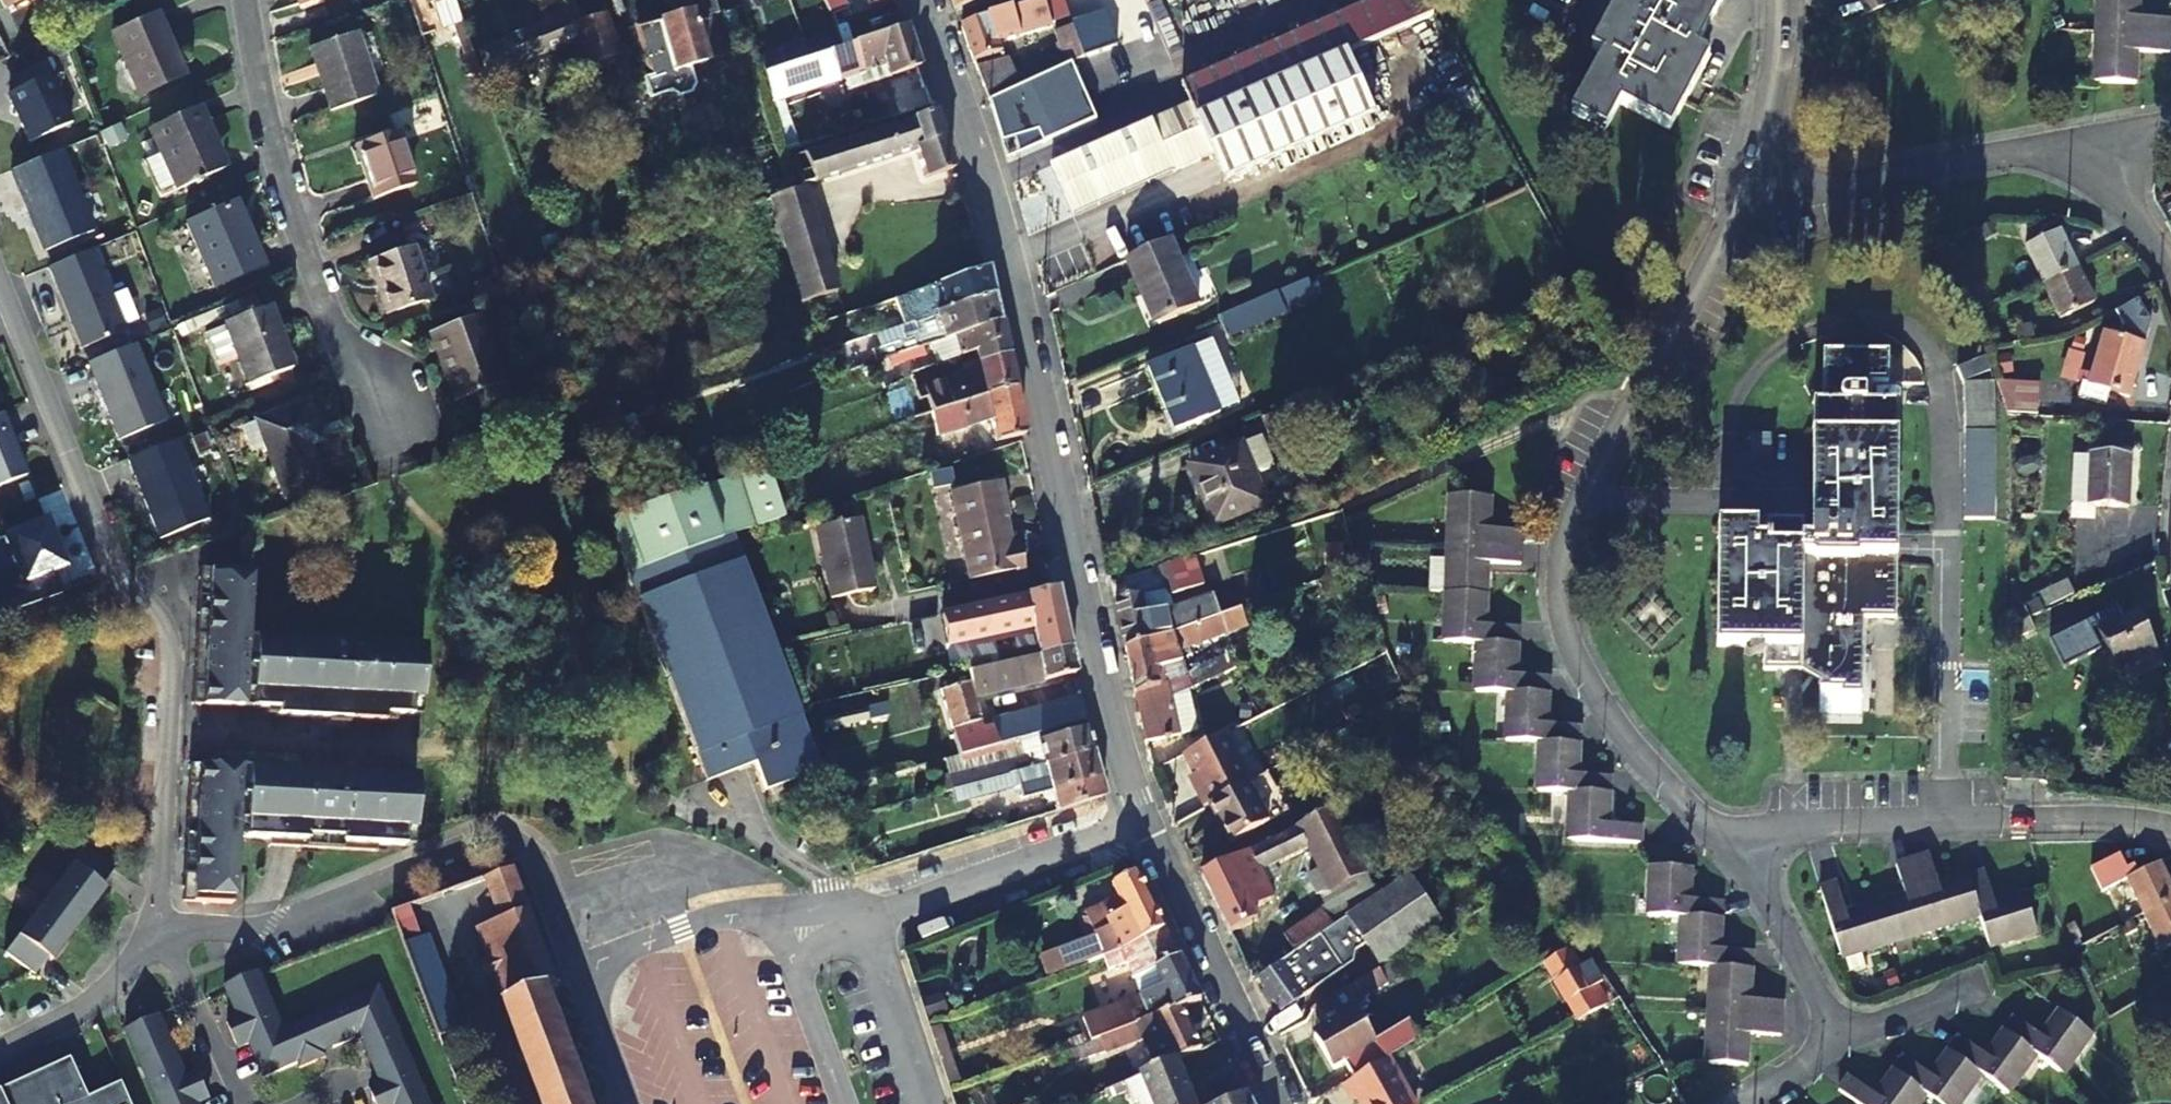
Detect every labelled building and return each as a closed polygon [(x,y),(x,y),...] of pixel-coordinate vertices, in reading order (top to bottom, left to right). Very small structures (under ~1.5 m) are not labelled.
[(450,26),(461,22),(453,0),(430,0),(440,29),(450,26)] [(487,46),(496,71),(574,41),(568,25),(558,0),(545,0),(535,5),(543,24),(487,46)] [(844,0),(822,0),(840,47),(852,44),(842,10),(846,9),(844,0)] [(956,10),(985,1),(985,0),(952,0),(956,10)] [(1064,0),(1049,0),(961,26),(974,63),(1002,54),(999,43),(1053,26),(1051,23),(1070,16),(1064,0)] [(1052,166),(1075,215),(1214,154),(1225,179),(1374,113),(1349,53),(1434,15),(1424,0),(1375,0),(1182,85),(1191,104),(1052,166)] [(1670,129),(1710,56),(1697,49),(1724,0),(1682,0),(1682,1),(1679,0),(1619,0),(1592,49),(1603,55),(1572,112),(1606,131),(1621,104),(1670,129)] [(1867,15),(1903,0),(1862,0),(1867,15)] [(2096,81),(2136,83),(2138,52),(2170,53),(2170,36),(2170,19),(2139,18),(2140,0),(2098,0),(2096,81)] [(689,67),(704,63),(691,20),(688,10),(636,26),(651,75),(642,78),(649,100),(670,94),(678,99),(690,95),(694,85),(689,67)] [(869,21),(874,36),(902,27),(897,11),(869,21)] [(568,25),(574,41),(584,66),(621,55),(604,14),(568,25)] [(691,20),(704,63),(724,57),(716,27),(713,28),(710,15),(691,20)] [(138,95),(182,74),(156,16),(112,36),(138,95)] [(461,22),(450,26),(462,57),(472,53),(461,22)] [(1066,65),(1084,57),(1073,26),(1055,32),(1066,65)] [(840,47),(807,58),(781,66),(760,73),(769,102),(880,67),(885,78),(917,68),(902,27),(874,36),(852,44),(840,47)] [(330,109),(375,94),(354,33),(309,49),(330,109)] [(781,66),(807,58),(802,43),(777,51),(781,66)] [(487,75),(496,71),(487,46),(477,50),(487,75)] [(988,101),(1021,86),(1007,58),(976,68),(988,101)] [(70,123),(46,76),(7,96),(29,144),(70,123)] [(210,140),(195,107),(148,129),(175,189),(217,170),(205,143),(210,140)] [(913,151),(923,180),(952,170),(932,112),(789,157),(799,186),(913,151)] [(371,199),(414,184),(396,131),(353,147),(371,199)] [(45,251),(92,232),(59,151),(11,171),(30,215),(32,214),(37,226),(35,227),(45,251)] [(800,189),(766,200),(798,304),(837,292),(804,188),(800,189)] [(251,244),(232,202),(185,224),(213,287),(257,268),(247,246),(251,244)] [(2043,282),(2078,266),(2061,229),(2026,246),(2043,282)] [(1147,293),(1160,323),(1198,306),(1169,240),(1127,258),(1143,294),(1147,293)] [(385,313),(427,299),(410,249),(367,263),(385,313)] [(90,251),(47,268),(80,349),(123,332),(90,251)] [(2061,318),(2095,301),(2078,266),(2043,282),(2061,318)] [(990,294),(985,268),(865,308),(871,325),(898,316),(901,324),(912,320),(990,294)] [(1309,279),(1217,316),(1227,338),(1287,313),(1285,307),(1315,294),(1309,279)] [(990,294),(912,320),(915,331),(901,336),(903,341),(878,349),(870,352),(874,364),(922,347),(928,345),(997,322),(990,294)] [(290,367),(267,306),(224,323),(226,328),(206,336),(217,365),(238,357),(247,384),(290,367)] [(165,327),(158,312),(146,317),(152,332),(165,327)] [(456,397),(501,380),(478,318),(428,337),(440,370),(446,368),(456,397)] [(872,334),(878,349),(903,341),(901,336),(915,331),(912,320),(901,324),(872,334)] [(1005,356),(997,322),(928,345),(934,365),(975,352),(976,361),(977,362),(1005,356)] [(2145,345),(2105,333),(2090,384),(2084,382),(2079,395),(2105,403),(2109,391),(2129,396),(2145,345)] [(1149,368),(1174,430),(1220,411),(1238,404),(1211,340),(1149,368)] [(166,422),(134,346),(87,365),(118,442),(166,422)] [(877,373),(925,356),(922,347),(874,364),(877,373)] [(1814,402),(1813,434),(1812,537),(1804,537),(1804,525),(1766,524),(1766,539),(1757,539),(1757,524),(1719,523),(1718,646),(1762,646),(1762,669),(1778,671),(1794,670),(1801,670),(1821,682),(1818,686),(1841,687),(1841,692),(1862,691),(1865,618),(1890,618),(1897,618),(1897,557),(1898,536),(1898,497),(1899,404),(1867,403),(1867,384),(1888,384),(1889,352),(1824,352),(1823,402),(1814,402)] [(1005,356),(977,362),(976,361),(962,366),(965,375),(916,390),(919,398),(908,403),(913,420),(920,417),(977,398),(1012,389),(1005,356)] [(1964,382),(1991,373),(1986,358),(1959,367),(1964,382)] [(1964,383),(1964,398),(1965,431),(1994,429),(1995,413),(1994,397),(1994,381),(1964,383)] [(2010,396),(2008,412),(2037,414),(2039,382),(2008,381),(2007,395),(2010,396)] [(1012,389),(977,398),(920,417),(926,434),(948,426),(950,435),(992,422),(996,442),(1022,435),(1014,395),(1012,389)] [(1260,418),(1267,434),(1308,417),(1301,401),(1260,418)] [(313,429),(304,404),(256,423),(285,497),(320,484),(300,434),(313,429)] [(0,416),(0,488),(26,477),(1,415),(0,416)] [(1994,445),(1994,429),(1965,431),(1965,446),(1965,460),(1965,474),(1965,489),(1965,504),(1965,518),(1995,518),(1995,504),(1995,488),(1995,474),(1994,459),(1994,445)] [(944,432),(923,438),(932,469),(965,459),(959,442),(948,445),(944,432)] [(206,435),(192,440),(198,455),(211,450),(206,435)] [(1271,466),(1259,437),(1190,466),(1215,527),(1267,504),(1255,478),(1269,473),(1271,466)] [(208,521),(176,441),(128,461),(160,541),(208,521)] [(2127,505),(2129,458),(2075,456),(2072,503),(2127,505)] [(611,518),(619,538),(612,541),(703,783),(730,773),(738,770),(735,762),(748,757),(751,765),(761,793),(769,790),(771,796),(782,791),(780,786),(796,780),(797,786),(808,781),(806,776),(817,772),(729,535),(733,534),(781,518),(766,467),(611,518)] [(967,580),(1021,568),(1015,544),(1009,546),(1002,518),(1004,516),(997,481),(947,492),(967,580)] [(1569,838),(1642,841),(1642,824),(1610,823),(1611,793),(1611,775),(1579,774),(1579,743),(1580,725),(1548,724),(1549,692),(1550,676),(1517,674),(1518,643),(1518,626),(1486,624),(1488,593),(1489,562),(1521,564),(1522,547),(1522,531),(1489,529),(1490,497),(1465,496),(1450,495),(1448,543),(1447,591),(1445,641),(1477,642),(1476,689),(1476,691),(1508,691),(1507,740),(1539,742),(1537,789),(1570,791),(1569,838)] [(0,516),(0,541),(4,539),(23,585),(64,568),(56,547),(53,549),(49,540),(53,539),(46,521),(43,522),(35,502),(0,516)] [(605,520),(612,541),(619,538),(611,518),(605,520)] [(829,599),(872,590),(857,519),(814,529),(829,599)] [(1204,585),(1195,556),(1162,566),(1171,595),(1204,585)] [(250,572),(201,570),(194,707),(277,711),(276,718),(328,721),(328,726),(349,726),(349,722),(384,724),(385,717),(411,719),(412,702),(421,703),(424,649),(247,639),(250,576),(250,572)] [(2073,594),(2066,580),(2038,593),(2043,608),(2073,594)] [(1031,626),(1036,653),(1067,646),(1055,588),(941,614),(948,645),(1031,626)] [(1175,609),(1169,595),(1143,601),(1141,595),(1115,601),(1126,650),(1219,617),(1221,616),(1214,595),(1175,609)] [(2038,601),(2011,614),(2015,625),(2029,619),(2043,612),(2038,601)] [(1126,650),(1136,696),(1169,684),(1180,680),(1181,684),(1189,682),(1192,689),(1259,658),(1255,646),(1187,677),(1179,651),(1247,626),(1241,608),(1221,616),(1219,617),(1126,650)] [(2118,669),(2155,651),(2136,611),(2116,621),(2111,611),(2094,620),(2118,669)] [(2020,636),(2034,630),(2029,619),(2015,625),(2020,636)] [(970,681),(973,695),(1073,673),(1067,646),(1036,653),(1023,656),(1029,660),(970,681)] [(966,668),(970,681),(1029,660),(1023,656),(966,668)] [(1189,690),(1192,689),(1189,682),(1181,684),(1180,680),(1169,684),(1172,698),(1189,690)] [(958,755),(997,745),(990,724),(981,727),(973,695),(970,681),(963,684),(940,690),(958,755)] [(1172,698),(1169,684),(1136,696),(1147,742),(1181,734),(1172,698)] [(1199,729),(1189,690),(1172,698),(1181,734),(1199,729)] [(990,724),(997,745),(1084,722),(1078,697),(989,720),(990,724)] [(420,719),(421,703),(412,702),(411,719),(420,719)] [(1023,756),(948,777),(951,789),(1092,750),(1085,727),(1019,745),(1023,756)] [(1247,784),(1249,782),(1226,733),(1184,754),(1201,787),(1196,790),(1205,808),(1209,805),(1247,784)] [(1105,797),(1092,750),(951,789),(956,803),(1017,786),(1021,800),(1052,792),(1058,812),(1086,802),(1105,797)] [(2022,779),(2022,753),(2008,753),(2007,779),(2022,779)] [(735,762),(738,770),(751,765),(748,757),(735,762)] [(416,831),(419,778),(191,766),(187,835),(184,902),(233,906),(236,838),(237,822),(245,822),(244,839),(270,840),(270,847),(378,852),(378,846),(406,847),(407,830),(416,831)] [(1230,842),(1269,822),(1247,784),(1209,805),(1230,842)] [(1378,894),(1336,810),(1201,877),(1229,933),(1257,920),(1252,909),(1273,899),(1267,886),(1278,880),(1271,867),(1307,849),(1318,870),(1311,873),(1320,893),(1314,895),(1322,909),(1284,935),(1293,951),(1378,894)] [(244,839),(245,822),(237,822),(236,838),(244,839)] [(416,847),(416,831),(407,830),(406,847),(416,847)] [(109,866),(84,848),(45,901),(79,926),(91,909),(88,906),(102,887),(114,870),(109,866)] [(1905,895),(1846,913),(1836,882),(1820,888),(1840,957),(1979,915),(1989,947),(2036,931),(2023,893),(1993,902),(1983,872),(1938,885),(1927,855),(1896,864),(1905,895)] [(2170,899),(2170,884),(2161,862),(2126,879),(2144,913),(2170,899)] [(1723,901),(1690,899),(1692,868),(1652,866),(1649,914),(1681,916),(1679,965),(1711,966),(1706,1062),(1746,1065),(1748,1034),(1780,1035),(1781,1018),(1782,1002),(1750,1000),(1752,952),(1719,949),(1723,901)] [(547,994),(557,989),(514,872),(485,882),(500,925),(478,933),(541,1103),(588,1103),(547,994)] [(1121,952),(1165,930),(1138,874),(1113,886),(1119,899),(1084,917),(1094,938),(1043,956),(1052,976),(1101,959),(1121,952)] [(1408,877),(1258,977),(1281,1012),(1355,964),(1356,953),(1366,945),(1380,965),(1441,924),(1408,877)] [(105,890),(102,887),(88,906),(91,909),(105,890)] [(2170,944),(2170,899),(2144,913),(2152,932),(2134,941),(2141,956),(2160,948),(2161,949),(2170,944)] [(79,926),(45,901),(6,954),(32,973),(35,976),(47,959),(62,940),(66,943),(79,926)] [(411,908),(393,914),(405,946),(422,940),(411,908)] [(1106,972),(1127,964),(1133,979),(1155,970),(1164,989),(1139,998),(1081,1021),(1090,1043),(1181,1010),(1201,1003),(1165,930),(1121,952),(1101,959),(1106,972)] [(406,948),(440,1040),(464,1031),(429,939),(406,948)] [(66,943),(62,940),(47,959),(52,962),(66,943)] [(1577,969),(1565,950),(1541,964),(1577,1022),(1601,1009),(1589,989),(1601,981),(1589,962),(1577,969)] [(1389,965),(1380,970),(1387,983),(1397,978),(1389,965)] [(1133,979),(1132,980),(1139,998),(1164,989),(1155,970),(1133,979)] [(1344,1063),(1353,1079),(1388,1058),(1420,1039),(1409,1021),(1393,1032),(1374,1043),(1356,1012),(1367,1005),(1363,998),(1387,984),(1380,970),(1313,1009),(1325,1029),(1314,1035),(1333,1069),(1344,1063)] [(380,988),(285,1030),(259,973),(224,989),(232,1006),(237,1008),(241,1016),(229,1020),(228,1026),(239,1051),(250,1046),(265,1080),(299,1065),(301,1070),(327,1058),(324,1052),(334,1047),(334,1050),(356,1040),(358,1045),(366,1042),(369,1049),(366,1051),(381,1085),(370,1089),(377,1103),(431,1103),(380,988)] [(1367,1005),(1356,1012),(1374,1043),(1393,1032),(1375,1001),(1367,1005)] [(1103,1053),(1142,1039),(1155,1071),(1174,1063),(1201,1051),(1181,1010),(1090,1043),(1069,1051),(1073,1062),(1102,1051),(1103,1053)] [(1875,1096),(1848,1077),(1838,1090),(1858,1103),(1920,1103),(1927,1094),(1940,1103),(1960,1103),(1983,1075),(2008,1092),(2037,1055),(2063,1073),(2092,1035),(2059,1011),(2041,1036),(2014,1017),(1986,1055),(1959,1036),(1931,1076),(1904,1057),(1875,1096)] [(1420,1015),(1409,1021),(1420,1039),(1430,1032),(1420,1015)] [(161,1017),(126,1032),(158,1103),(206,1103),(212,1101),(201,1076),(195,1074),(184,1079),(181,1071),(183,1065),(161,1017)] [(1388,1058),(1353,1079),(1342,1086),(1351,1102),(1357,1099),(1360,1103),(1413,1103),(1388,1058)] [(1129,1084),(1138,1103),(1191,1103),(1174,1063),(1155,1071),(1129,1084)] [(0,1094),(0,1103),(87,1103),(70,1064),(0,1094)] [(1205,1094),(1210,1103),(1231,1103),(1247,1097),(1238,1080),(1205,1094)] [(115,1095),(92,1103),(119,1103),(115,1095)]
